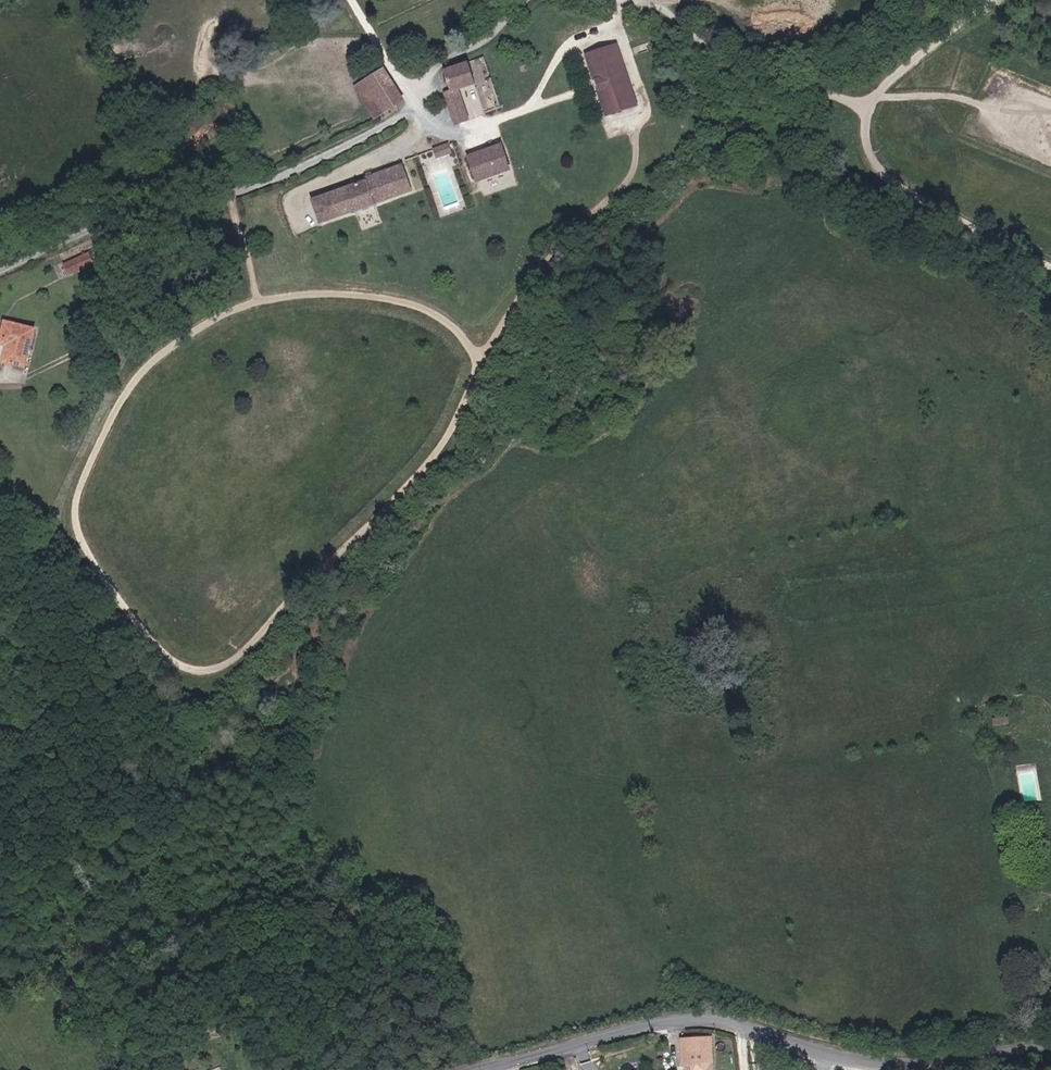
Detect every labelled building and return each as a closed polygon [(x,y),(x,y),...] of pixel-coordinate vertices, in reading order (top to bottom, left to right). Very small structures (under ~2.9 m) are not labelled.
[(637,104),(617,44),(590,52),(599,78),(612,74),(615,83),(602,87),(610,113),(637,104)] [(476,85),(468,62),(443,71),(451,93),(445,95),(456,126),(469,121),(458,91),(476,85)] [(376,117),(404,99),(386,68),(358,87),(376,117)] [(476,99),(466,105),(472,118),(483,113),(476,99)] [(510,167),(501,144),(468,157),(477,181),(510,167)] [(450,153),(448,146),(434,151),(437,159),(450,153)] [(417,200),(407,174),(369,189),(370,192),(333,206),(342,229),(361,222),(360,218),(378,211),(379,215),(417,200)] [(342,229),(333,206),(317,213),(326,236),(342,229)] [(76,258),(64,262),(68,275),(81,270),(76,258)] [(7,350),(3,366),(23,372),(34,333),(4,325),(0,340),(0,341),(9,343),(7,350)] [(0,341),(0,348),(7,350),(9,343),(0,341)] [(682,1035),(685,1061),(695,1059),(696,1069),(715,1069),(711,1032),(682,1035)]
